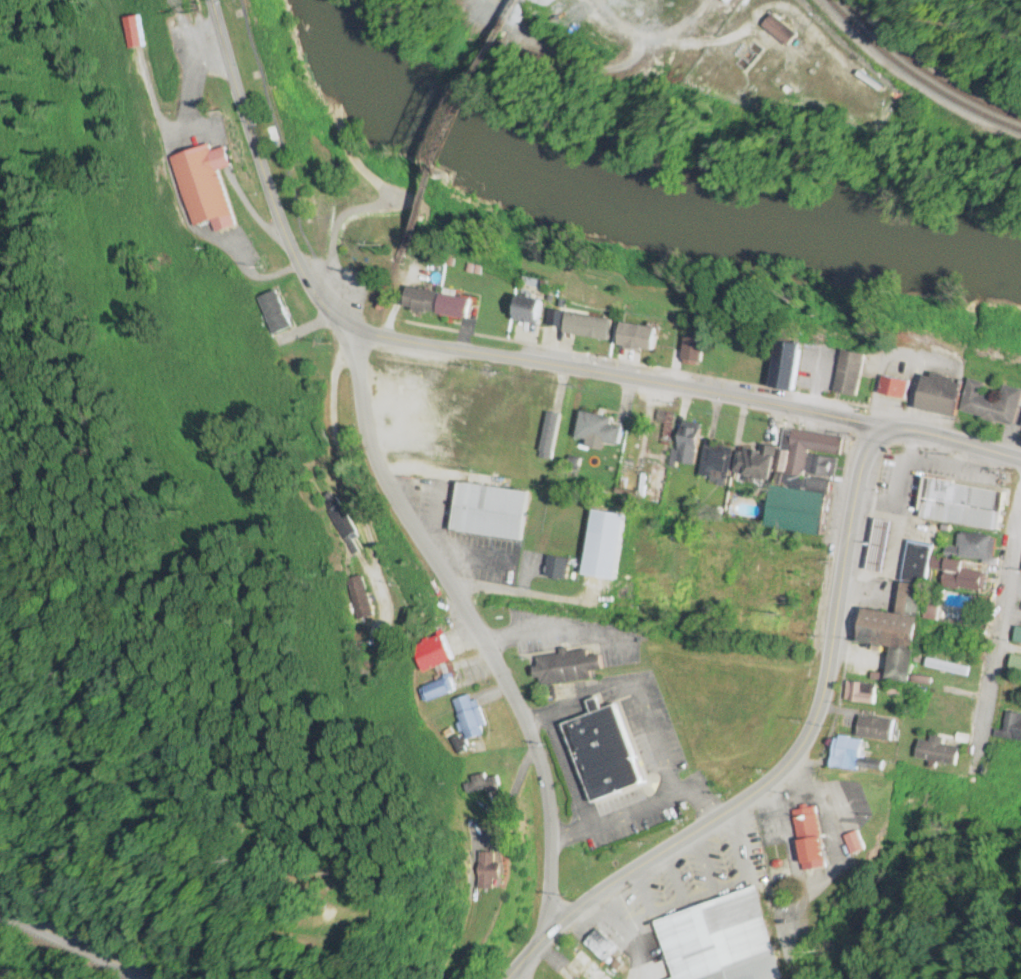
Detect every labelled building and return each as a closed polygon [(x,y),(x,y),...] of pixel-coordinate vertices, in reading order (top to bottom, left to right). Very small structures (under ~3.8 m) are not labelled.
[(762,28),(788,48),(797,36),(771,16),(762,28)] [(125,19),(125,49),(141,49),(141,19),(125,19)] [(169,158),(191,230),(211,224),(215,235),(235,228),(218,172),(230,168),(224,148),(209,152),(207,146),(169,158)] [(545,283),(520,278),(512,320),(537,325),(545,283)] [(434,315),(437,292),(406,288),(403,311),(434,315)] [(271,337),(291,328),(276,291),(256,300),(271,337)] [(468,320),(471,299),(441,295),(438,315),(468,320)] [(618,348),(652,352),(655,328),(621,323),(618,348)] [(701,363),(701,339),(682,339),(682,363),(701,363)] [(792,392),(800,345),(777,341),(768,387),(792,392)] [(840,350),(864,355),(855,397),(831,391),(840,350)] [(924,373),(915,410),(953,419),(962,382),(924,373)] [(880,375),(908,382),(904,400),(876,393),(880,375)] [(1013,428),(1020,397),(1020,391),(1002,386),(998,400),(982,396),(985,384),(968,380),(959,414),(1013,428)] [(552,461),(558,414),(546,413),(540,459),(552,461)] [(619,446),(621,428),(611,426),(612,417),(580,413),(576,440),(619,446)] [(676,465),(694,466),(696,429),(677,428),(676,465)] [(823,535),(835,458),(840,458),(843,439),(791,431),(787,451),(776,449),(776,448),(761,446),(760,451),(737,447),(733,475),(773,482),(766,526),(823,535)] [(729,447),(703,444),(699,478),(726,480),(729,447)] [(923,477),(1002,492),(995,532),(916,517),(923,477)] [(459,483),(526,492),(519,542),(452,533),(459,483)] [(876,520),(891,523),(882,574),(866,571),(876,520)] [(992,538),(958,534),(956,550),(945,548),(944,556),(990,561),(992,538)] [(908,544),(931,547),(925,586),(902,582),(908,544)] [(568,561),(548,558),(544,577),(564,581),(568,561)] [(962,562),(932,558),(930,572),(944,574),(942,588),(980,592),(983,573),(961,570),(962,562)] [(1015,627),(1020,628),(1020,645),(1012,643),(1015,627)] [(946,649),(974,656),(979,636),(951,629),(946,649)] [(421,671),(433,667),(438,682),(418,689),(423,704),(454,694),(449,678),(456,676),(444,637),(413,647),(421,671)] [(586,652),(587,657),(598,656),(601,671),(589,673),(591,681),(539,688),(535,659),(586,652)] [(1010,656),(1020,658),(1020,675),(1007,673),(1010,656)] [(874,705),(874,685),(845,685),(845,705),(874,705)] [(472,695),(451,703),(465,742),(486,734),(472,695)] [(562,725),(614,706),(644,785),(592,805),(562,725)] [(1007,714),(1000,738),(1020,743),(1020,717),(1007,714)] [(890,743),(893,722),(859,717),(856,738),(890,743)] [(883,762),(860,760),(861,740),(833,738),(831,769),(882,773),(883,762)] [(954,767),(958,749),(942,746),(943,740),(931,738),(930,744),(919,742),(916,760),(954,767)] [(471,755),(497,748),(495,740),(468,746),(471,755)] [(814,808),(792,812),(802,873),(824,869),(814,808)] [(474,892),(491,892),(491,881),(499,881),(499,866),(493,866),(493,855),(474,855),(474,892)] [(754,886),(790,978),(678,978),(657,923),(754,886)] [(619,952),(598,931),(586,943),(607,964),(619,952)] [(606,977),(580,951),(555,976),(558,978),(604,978),(606,977)]
